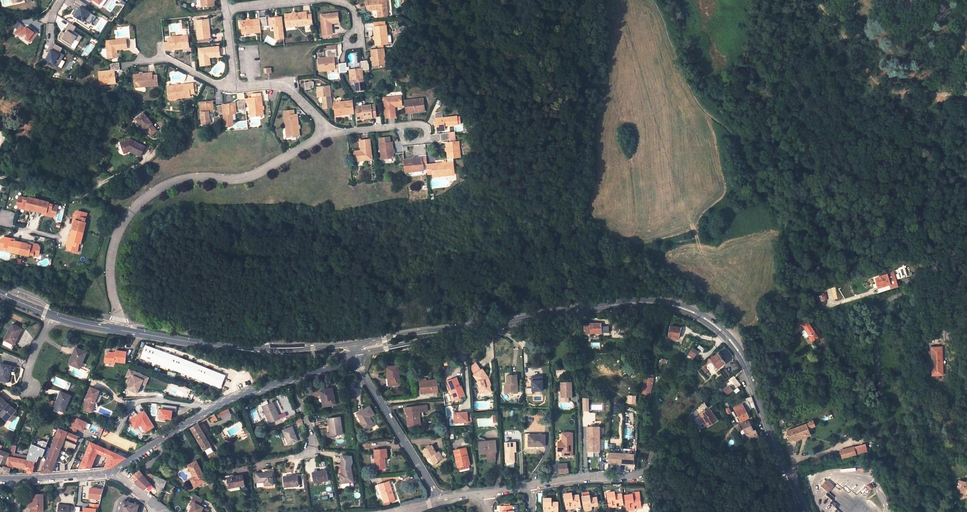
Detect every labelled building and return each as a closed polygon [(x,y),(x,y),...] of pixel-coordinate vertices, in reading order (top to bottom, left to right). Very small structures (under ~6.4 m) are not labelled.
[(73,16),(91,25),(96,15),(84,9),(86,4),(79,0),(75,0),(74,2),(79,5),(73,16)] [(366,1),(367,10),(378,9),(378,17),(387,15),(386,0),(377,0),(366,1)] [(916,0),(907,0),(904,10),(913,12),(916,0)] [(285,14),(285,15),(286,27),(287,30),(296,29),(295,26),(311,24),(310,15),(306,15),(305,12),(285,14)] [(338,23),(337,13),(321,15),(323,35),(332,34),(331,23),(338,23)] [(267,26),(266,17),(259,18),(259,19),(241,21),(242,34),(260,32),(260,27),(267,26)] [(281,17),(269,19),(270,27),(275,26),(276,39),(284,39),(281,17)] [(206,20),(196,21),(198,39),(202,38),(208,38),(210,38),(208,26),(207,26),(206,20)] [(58,39),(75,49),(82,36),(73,31),(76,26),(68,22),(58,39)] [(21,23),(15,32),(31,43),(37,34),(21,23)] [(386,26),(374,27),(376,45),(388,44),(386,26)] [(187,36),(170,38),(171,50),(183,48),(183,47),(189,47),(187,36)] [(106,42),(108,58),(117,57),(116,49),(127,48),(126,40),(106,42)] [(49,49),(44,60),(58,66),(63,55),(59,53),(62,47),(54,44),(52,50),(49,49)] [(218,47),(199,49),(201,66),(210,65),(209,57),(219,56),(218,47)] [(373,66),(385,64),(384,49),(372,51),(373,66)] [(328,58),(318,59),(320,71),(335,69),(334,57),(328,58)] [(369,69),(368,61),(361,61),(362,69),(362,70),(363,70),(369,69)] [(111,71),(99,73),(100,84),(115,83),(114,71),(120,70),(119,63),(110,64),(111,71)] [(346,63),(339,64),(340,73),(347,72),(346,63)] [(362,69),(349,70),(351,79),(355,79),(356,91),(364,90),(362,70),(362,69)] [(152,74),(134,76),(135,87),(157,85),(157,76),(152,76),(152,74)] [(309,82),(305,83),(306,90),(314,89),(314,82),(312,82),(309,82)] [(193,84),(168,87),(169,97),(178,95),(178,97),(190,96),(190,93),(194,93),(194,91),(196,91),(195,86),(193,86),(193,84)] [(329,86),(317,87),(318,97),(322,96),(323,109),(331,108),(329,86)] [(263,115),(261,97),(260,94),(252,95),(252,98),(247,99),(247,103),(249,102),(251,116),(263,115)] [(401,97),(384,99),(386,118),(395,117),(394,107),(402,106),(401,97)] [(423,99),(405,101),(406,113),(418,112),(418,110),(424,110),(423,101),(423,99)] [(352,101),(334,103),(335,114),(341,113),(341,115),(353,113),(352,101)] [(212,102),(200,103),(202,124),(209,123),(208,112),(213,111),(212,102)] [(235,113),(235,104),(223,105),(223,114),(225,126),(233,126),(231,113),(235,113)] [(375,105),(357,107),(358,117),(364,117),(364,118),(376,117),(375,105)] [(293,111),(284,112),(286,128),(288,128),(289,137),(299,136),(297,115),(294,115),(293,111)] [(142,113),(135,120),(144,130),(145,129),(151,136),(156,131),(151,125),(151,124),(148,120),(146,118),(142,113)] [(456,117),(436,119),(437,131),(444,131),(444,126),(457,125),(457,124),(460,124),(460,119),(457,119),(456,117)] [(440,134),(441,141),(453,140),(453,137),(450,138),(449,133),(440,134)] [(379,139),(380,144),(381,159),(394,158),(392,143),(390,143),(389,138),(379,139)] [(135,143),(134,145),(130,143),(129,140),(120,144),(121,148),(123,148),(124,152),(127,150),(127,151),(129,152),(140,157),(145,147),(135,143)] [(369,140),(360,141),(361,151),(354,152),(355,161),(371,160),(371,157),(369,140)] [(459,142),(446,143),(448,158),(452,158),(460,157),(459,142)] [(424,170),(422,158),(404,160),(404,162),(405,173),(424,170)] [(448,163),(427,165),(428,174),(432,174),(433,177),(454,175),(453,162),(448,163)] [(29,210),(35,211),(38,200),(28,197),(27,199),(23,197),(23,200),(17,199),(16,205),(18,209),(25,210),(25,208),(29,209),(29,210)] [(38,200),(35,211),(42,213),(42,212),(46,213),(45,215),(52,217),(55,215),(57,209),(52,208),(52,205),(48,204),(49,202),(38,200)] [(73,224),(72,230),(83,233),(86,222),(85,222),(86,218),(83,217),(84,212),(78,211),(75,213),(73,220),(75,220),(74,224),(73,224)] [(81,243),(83,233),(72,230),(70,237),(71,237),(70,240),(68,240),(66,247),(68,250),(74,252),(76,246),(78,247),(79,243),(81,243)] [(21,242),(14,241),(14,242),(11,241),(11,239),(4,237),(1,239),(0,243),(0,245),(5,246),(4,249),(8,250),(8,252),(19,254),(21,242)] [(21,242),(19,254),(29,256),(29,255),(33,256),(34,253),(39,254),(40,248),(38,245),(31,243),(31,246),(27,245),(27,244),(21,242)] [(892,273),(875,278),(878,288),(879,293),(896,288),(892,273)] [(796,323),(789,330),(792,334),(800,328),(802,326),(804,328),(809,336),(808,336),(812,341),(820,335),(815,328),(814,329),(813,327),(811,324),(810,325),(805,318),(796,323)] [(602,327),(601,323),(592,323),(591,323),(591,325),(589,325),(584,325),(584,334),(601,334),(601,333),(609,333),(609,327),(602,327)] [(22,329),(12,324),(4,340),(13,345),(17,337),(18,338),(22,329)] [(680,329),(670,327),(668,336),(678,338),(680,329)] [(153,362),(220,387),(225,376),(146,345),(140,361),(152,365),(153,362)] [(79,369),(86,352),(77,348),(73,356),(72,356),(69,364),(79,369)] [(932,348),(933,375),(943,375),(942,348),(932,348)] [(109,363),(114,364),(115,362),(125,363),(126,352),(116,351),(116,353),(108,353),(107,356),(105,356),(105,361),(109,362),(109,363)] [(718,369),(724,363),(717,354),(710,360),(711,361),(718,369)] [(1,364),(0,366),(0,380),(8,382),(12,366),(1,364)] [(399,385),(397,366),(387,367),(388,379),(389,386),(399,385)] [(178,379),(180,373),(168,368),(166,374),(178,379)] [(129,369),(126,377),(132,379),(127,389),(137,393),(141,384),(145,376),(129,369)] [(483,392),(485,393),(491,391),(490,386),(491,385),(489,380),(488,380),(486,378),(488,377),(482,369),(474,375),(478,381),(480,389),(482,388),(483,392)] [(517,374),(507,375),(507,383),(508,393),(518,392),(517,374)] [(650,395),(653,378),(647,377),(647,375),(645,374),(644,387),(643,387),(642,394),(648,394),(650,395)] [(456,378),(448,381),(455,400),(464,396),(461,387),(460,387),(456,378)] [(740,386),(734,378),(726,385),(732,392),(740,386)] [(421,394),(438,392),(437,389),(437,383),(436,380),(426,381),(421,382),(420,382),(421,394)] [(572,397),(571,382),(561,383),(561,398),(572,397)] [(85,400),(84,411),(92,412),(93,406),(92,406),(92,403),(93,403),(94,403),(99,391),(90,387),(85,400)] [(335,405),(331,389),(320,391),(323,407),(335,405)] [(64,412),(71,396),(62,392),(60,397),(59,397),(54,408),(64,412)] [(0,397),(0,414),(7,420),(9,419),(13,414),(14,412),(7,405),(8,404),(0,397)] [(268,404),(262,407),(269,424),(280,419),(279,416),(277,416),(275,414),(277,413),(273,403),(268,404)] [(16,410),(8,404),(7,405),(14,412),(16,410)] [(176,412),(177,407),(161,405),(161,410),(158,410),(158,415),(160,415),(159,420),(166,421),(166,419),(171,419),(172,411),(176,412)] [(427,411),(427,405),(406,408),(407,415),(408,427),(420,425),(419,418),(424,417),(423,412),(427,411)] [(749,419),(742,405),(735,409),(741,422),(745,420),(749,419)] [(374,415),(369,407),(356,414),(366,430),(374,426),(369,417),(374,415)] [(717,420),(709,409),(700,415),(708,427),(717,420)] [(221,419),(231,415),(229,410),(219,413),(221,419)] [(453,412),(453,423),(468,423),(467,411),(453,412)] [(146,432),(154,427),(146,413),(141,417),(139,414),(130,420),(135,428),(141,425),(146,432)] [(212,423),(218,420),(215,416),(214,414),(209,418),(212,423)] [(76,431),(77,429),(83,431),(87,422),(75,417),(70,429),(76,431)] [(342,434),(340,417),(328,419),(330,433),(330,436),(335,435),(342,434)] [(741,425),(748,440),(758,438),(756,433),(754,434),(753,431),(748,421),(741,425)] [(203,433),(207,431),(202,422),(198,424),(203,433)] [(204,451),(211,446),(203,433),(198,424),(191,428),(204,451)] [(806,425),(796,428),(799,438),(800,439),(810,436),(806,425)] [(297,441),(292,427),(282,430),(288,444),(297,441)] [(587,427),(588,452),(599,452),(599,427),(587,427)] [(65,440),(66,437),(77,442),(78,436),(59,428),(56,436),(65,440)] [(796,428),(787,431),(788,435),(786,435),(787,438),(788,438),(789,441),(799,438),(796,428)] [(572,455),(572,433),(562,434),(562,442),(558,442),(558,452),(562,452),(562,456),(572,455)] [(544,446),(544,435),(533,435),(533,436),(527,436),(527,446),(544,446)] [(57,460),(62,447),(74,450),(76,445),(65,440),(56,436),(48,457),(57,460)] [(478,438),(479,454),(480,454),(487,454),(487,457),(488,462),(496,461),(495,455),(493,455),(493,453),(496,453),(495,441),(482,442),(481,438),(478,438)] [(97,453),(108,457),(105,467),(111,467),(126,458),(107,449),(91,442),(82,461),(75,458),(69,470),(78,470),(91,469),(97,453)] [(505,443),(506,463),(515,462),(514,452),(516,452),(516,443),(505,443)] [(9,453),(1,450),(3,445),(0,444),(0,473),(9,473),(10,468),(4,466),(5,465),(9,453)] [(436,453),(431,446),(423,451),(427,458),(429,457),(434,464),(443,459),(438,452),(436,453)] [(841,458),(855,454),(853,446),(839,450),(841,458)] [(42,463),(47,452),(36,448),(33,457),(27,456),(25,467),(24,469),(28,470),(27,471),(27,473),(33,472),(35,461),(42,463)] [(466,448),(454,451),(456,459),(458,459),(460,467),(458,468),(459,471),(469,468),(469,465),(466,448)] [(374,450),(375,469),(384,469),(383,458),(384,458),(387,458),(386,449),(374,450)] [(27,456),(15,453),(15,452),(10,451),(9,453),(5,465),(11,467),(12,464),(19,466),(25,467),(27,456)] [(42,472),(65,471),(65,465),(65,464),(64,464),(64,462),(57,460),(48,457),(42,472)] [(207,482),(196,461),(187,465),(193,477),(190,479),(194,488),(207,482)] [(353,482),(350,463),(341,464),(342,473),(339,474),(341,483),(353,482)] [(567,463),(559,463),(559,471),(568,470),(568,468),(567,468),(567,463)] [(130,479),(134,482),(142,474),(139,470),(130,479)] [(328,481),(326,470),(312,473),(313,483),(328,481)] [(272,485),(272,472),(255,473),(256,483),(264,482),(264,486),(272,485)] [(143,476),(149,483),(151,478),(152,475),(149,473),(143,476)] [(143,476),(142,474),(134,482),(145,490),(146,489),(149,492),(154,489),(149,483),(143,476)] [(245,486),(242,475),(227,478),(229,488),(245,486)] [(298,486),(297,475),(283,477),(284,487),(298,486)] [(156,483),(159,486),(163,488),(166,481),(158,477),(156,483)] [(833,480),(827,487),(832,493),(839,486),(833,480)] [(388,481),(378,484),(384,503),(394,500),(388,481)] [(966,493),(966,482),(966,483),(960,481),(957,494),(961,501),(963,499),(965,493),(966,493)] [(101,500),(102,488),(89,487),(87,498),(101,500)] [(818,491),(824,495),(827,492),(821,487),(818,491)] [(614,492),(606,493),(609,508),(617,507),(616,503),(619,503),(623,502),(622,494),(615,495),(614,492)] [(641,505),(640,496),(639,492),(632,493),(633,495),(624,496),(627,511),(635,509),(634,506),(637,506),(641,505)] [(572,493),(564,495),(566,509),(574,508),(574,507),(574,505),(580,504),(579,495),(572,496),(572,493)] [(43,511),(43,494),(32,495),(32,503),(33,503),(33,511),(43,511)] [(192,501),(194,503),(193,506),(190,511),(206,511),(208,509),(200,505),(203,498),(195,494),(192,501)] [(598,506),(597,498),(592,498),(590,499),(590,495),(582,497),(584,511),(592,510),(591,507),(594,507),(598,506)] [(543,498),(543,511),(551,511),(554,511),(558,511),(558,503),(551,503),(551,498),(543,498)] [(123,500),(120,511),(136,511),(138,504),(123,500)] [(97,504),(89,503),(89,507),(82,507),(82,511),(96,511),(97,504)]
